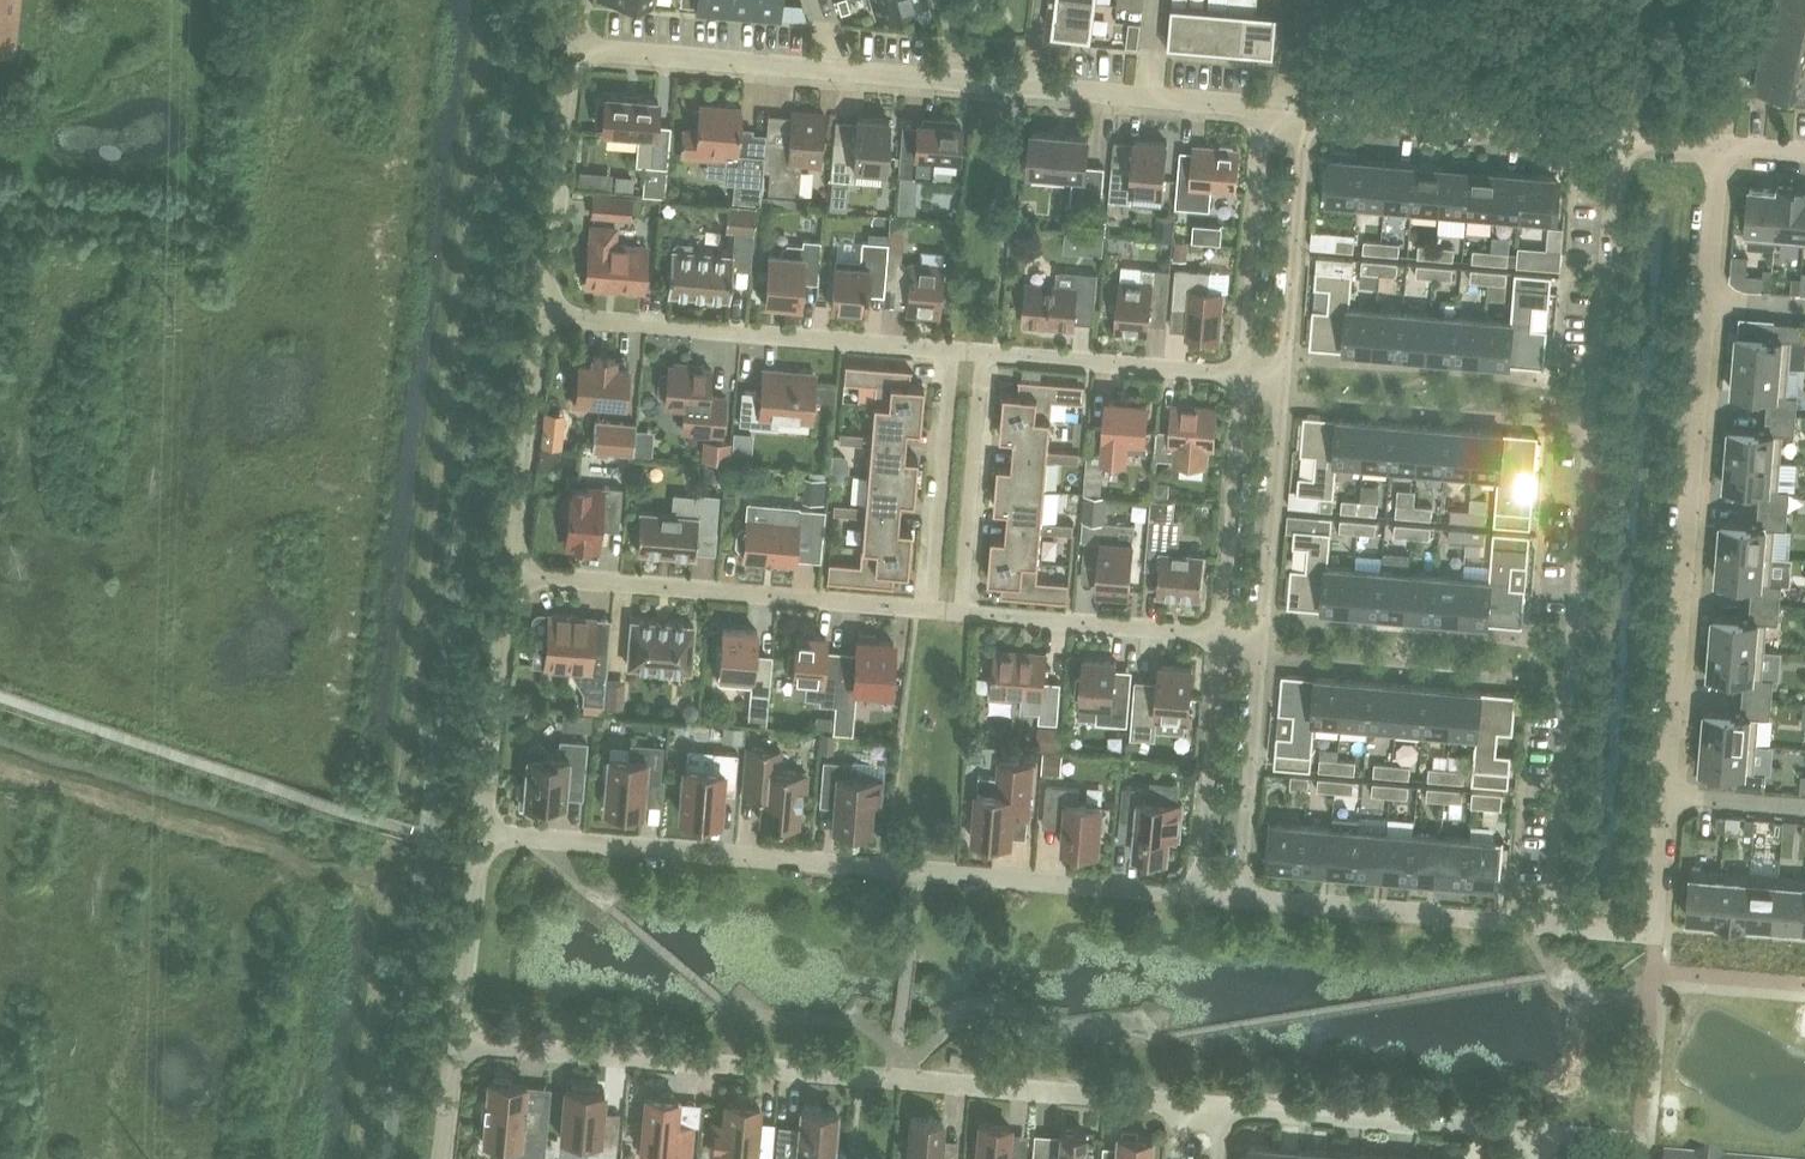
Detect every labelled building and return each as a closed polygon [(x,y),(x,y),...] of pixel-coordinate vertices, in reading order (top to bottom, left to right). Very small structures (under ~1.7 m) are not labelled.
[(13,51),(18,0),(0,0),(0,50),(13,51)] [(841,12),(851,10),(848,0),(838,0),(841,12)] [(921,0),(872,0),(876,14),(921,0)] [(1092,37),(1097,2),(1084,0),(1057,0),(1053,32),(1092,37)] [(1205,46),(1208,7),(1187,5),(1188,0),(1173,0),(1173,4),(1169,43),(1205,46)] [(1208,7),(1205,46),(1239,49),(1244,0),(1230,0),(1229,9),(1208,7)] [(1239,49),(1275,52),(1278,13),(1257,11),(1258,0),(1244,0),(1239,49)] [(1804,13),(1804,0),(1776,0),(1775,6),(1804,13)] [(1775,6),(1769,31),(1804,39),(1804,13),(1775,6)] [(1130,22),(1127,45),(1138,47),(1141,24),(1130,22)] [(1769,31),(1763,56),(1804,66),(1804,39),(1769,31)] [(1763,56),(1757,81),(1749,79),(1749,81),(1781,88),(1778,102),(1796,104),(1798,92),(1804,94),(1804,66),(1763,56)] [(656,126),(656,124),(658,99),(606,95),(605,102),(599,101),(597,122),(603,123),(603,129),(639,133),(636,164),(668,167),(671,125),(670,125),(670,127),(656,126)] [(708,158),(708,156),(726,157),(724,181),(762,184),(765,155),(738,152),(742,106),(737,106),(735,103),(727,102),(725,105),(699,103),(699,108),(696,109),(695,117),(698,119),(697,130),(684,128),(684,127),(683,127),(680,156),(681,156),(681,153),(708,156),(707,158),(708,158)] [(792,111),(792,116),(789,141),(768,139),(770,114),(769,114),(764,170),(770,171),(768,191),(799,194),(802,162),(821,164),(825,114),(792,111)] [(858,116),(857,121),(855,143),(834,141),(831,179),(833,179),(849,181),(854,181),(855,166),(885,169),(890,119),(858,116)] [(917,122),(917,126),(915,148),(901,147),(898,175),(933,178),(935,155),(959,157),(961,125),(956,125),(956,120),(941,119),(940,123),(917,122)] [(1087,166),(1090,136),(1068,134),(1069,133),(1067,132),(1066,134),(1057,133),(1057,131),(1055,131),(1055,133),(1033,131),(1030,170),(1074,174),(1072,202),(1102,204),(1105,167),(1087,166)] [(1136,140),(1136,143),(1134,166),(1114,164),(1116,141),(1115,141),(1109,201),(1132,202),(1133,190),(1164,192),(1168,142),(1136,140)] [(1194,172),(1179,171),(1176,206),(1211,209),(1212,190),(1235,191),(1239,149),(1234,148),(1234,144),(1221,143),(1221,147),(1196,145),(1194,172)] [(1358,202),(1362,159),(1334,157),(1333,166),(1327,165),(1327,164),(1326,164),(1323,201),(1324,201),(1324,199),(1330,200),(1357,202),(1358,202)] [(1358,202),(1357,202),(1357,208),(1385,211),(1389,160),(1388,161),(1362,159),(1358,202)] [(1439,215),(1467,217),(1472,161),(1452,159),(1451,167),(1444,166),(1445,164),(1444,164),(1439,215)] [(1385,211),(1412,213),(1416,164),(1390,161),(1390,160),(1389,160),(1385,211)] [(1467,217),(1494,220),(1498,169),(1497,170),(1491,170),(1491,162),(1472,161),(1467,217)] [(1439,215),(1444,164),(1443,164),(1443,166),(1416,164),(1412,213),(1439,215)] [(1522,216),(1525,173),(1499,171),(1499,169),(1498,169),(1494,220),(1522,222),(1523,216),(1522,216)] [(1522,216),(1523,216),(1550,219),(1550,218),(1556,219),(1556,221),(1557,221),(1560,183),(1559,183),(1559,184),(1553,184),(1554,175),(1525,173),(1522,216)] [(833,179),(830,208),(846,209),(849,181),(833,179)] [(917,185),(900,184),(898,211),(914,213),(917,185)] [(1775,240),(1780,189),(1750,187),(1746,238),(1775,240)] [(1775,240),(1804,243),(1804,233),(1804,191),(1780,189),(1775,240)] [(631,217),(632,198),(594,195),(592,214),(631,217)] [(726,227),(754,230),(756,206),(728,204),(726,227)] [(1159,214),(1157,236),(1171,237),(1173,215),(1159,214)] [(1091,218),(1089,232),(1106,233),(1107,219),(1091,218)] [(1185,224),(1185,240),(1213,241),(1213,224),(1185,224)] [(644,290),(647,247),(614,244),(616,228),(593,226),(592,242),(590,242),(590,246),(586,250),(585,259),(588,263),(586,285),(644,290)] [(1337,237),(1336,249),(1354,251),(1355,238),(1337,237)] [(782,253),(770,253),(766,300),(800,303),(802,281),(806,277),(818,278),(822,240),(804,238),(803,244),(788,243),(782,247),(782,253)] [(1363,251),(1381,253),(1382,241),(1365,239),(1363,251)] [(870,269),(886,271),(888,250),(889,242),(862,240),(861,259),(836,257),(832,306),(846,307),(845,312),(861,313),(861,309),(866,309),(870,269)] [(1189,241),(1175,240),(1174,259),(1188,260),(1189,241)] [(1401,242),(1382,241),(1381,253),(1399,255),(1401,242)] [(730,298),(734,254),(732,254),(694,251),(694,247),(691,243),(678,242),(674,245),(674,249),(673,249),(672,248),(668,292),(669,293),(669,292),(694,294),(694,295),(696,295),(696,294),(702,295),(704,296),(704,295),(729,297),(729,298),(730,298)] [(1436,258),(1437,245),(1419,244),(1418,256),(1436,258)] [(1455,247),(1437,245),(1436,258),(1454,259),(1455,247)] [(1519,252),(1518,265),(1536,266),(1561,268),(1562,251),(1519,247),(1519,252)] [(1473,261),(1490,262),(1491,250),(1474,248),(1473,261)] [(888,250),(886,271),(885,284),(899,285),(898,294),(909,295),(907,312),(939,315),(943,266),(911,263),(911,264),(901,263),(902,251),(888,250)] [(1510,251),(1491,250),(1490,262),(1509,264),(1510,251)] [(1349,307),(1351,307),(1355,258),(1342,257),(1341,271),(1317,269),(1315,287),(1330,288),(1328,310),(1313,308),(1310,347),(1334,349),(1334,351),(1335,351),(1335,349),(1346,350),(1349,307)] [(1362,271),(1380,273),(1381,260),(1363,259),(1362,271)] [(1380,273),(1398,274),(1399,262),(1381,260),(1380,273)] [(1434,277),(1435,265),(1417,263),(1416,276),(1434,277)] [(1435,265),(1434,277),(1452,279),(1453,266),(1435,265)] [(1149,332),(1150,323),(1152,300),(1167,302),(1165,324),(1166,324),(1171,270),(1143,267),(1142,282),(1121,281),(1117,330),(1149,332)] [(1171,328),(1172,328),(1174,304),(1190,305),(1187,336),(1190,336),(1190,340),(1206,342),(1207,337),(1219,338),(1223,290),(1210,289),(1211,270),(1176,267),(1171,328)] [(1471,280),(1489,282),(1490,269),(1472,268),(1471,280)] [(1490,269),(1489,282),(1507,283),(1508,271),(1490,269)] [(1075,326),(1075,321),(1077,300),(1096,302),(1099,273),(1078,271),(1077,288),(1027,284),(1024,322),(1075,326)] [(1516,272),(1511,320),(1513,320),(1509,364),(1520,365),(1520,366),(1521,366),(1521,365),(1545,367),(1548,328),(1533,327),(1535,305),(1550,306),(1552,275),(1516,272)] [(1763,275),(1762,289),(1771,289),(1772,275),(1763,275)] [(1792,277),(1791,291),(1800,292),(1801,278),(1792,277)] [(1377,309),(1351,307),(1349,307),(1346,350),(1372,352),(1372,354),(1373,354),(1377,309)] [(1377,309),(1373,354),(1374,354),(1374,352),(1400,355),(1404,311),(1377,309)] [(1431,313),(1404,311),(1400,355),(1427,357),(1427,358),(1431,313)] [(1428,357),(1455,359),(1458,316),(1431,313),(1427,358),(1428,359),(1428,357)] [(1481,363),(1482,363),(1486,318),(1458,316),(1455,359),(1481,361),(1481,363)] [(1513,320),(1511,320),(1486,318),(1482,363),(1483,363),(1483,362),(1509,364),(1513,320)] [(1737,334),(1735,362),(1789,367),(1791,339),(1803,340),(1804,323),(1775,320),(1773,337),(1737,334)] [(624,403),(628,366),(615,365),(616,357),(593,356),(593,363),(580,362),(579,381),(576,381),(574,404),(600,406),(601,401),(624,403)] [(709,395),(712,368),(690,366),(690,364),(675,362),(675,365),(669,365),(668,374),(664,374),(660,377),(659,389),(662,393),(666,393),(665,403),(684,404),(682,428),(723,432),(726,396),(709,395)] [(1768,393),(1767,412),(1796,415),(1798,395),(1787,394),(1789,367),(1735,362),(1733,390),(1768,393)] [(874,403),(922,407),(924,385),(908,383),(909,370),(913,370),(913,369),(845,363),(845,364),(846,364),(844,382),(875,385),(874,403)] [(783,371),(763,370),(761,391),(742,390),(739,423),(776,426),(777,414),(812,417),(816,374),(794,372),(794,375),(783,374),(783,371)] [(1006,392),(1004,414),(1052,418),(1054,400),(1085,402),(1086,384),(1087,384),(1087,383),(1020,378),(1020,379),(1023,380),(1022,393),(1006,392)] [(817,383),(815,398),(835,400),(836,385),(817,383)] [(1127,436),(1145,437),(1148,402),(1143,402),(1143,398),(1124,396),(1124,400),(1110,399),(1107,427),(1091,425),(1088,454),(1126,457),(1127,436)] [(874,403),(871,434),(871,438),(906,441),(907,428),(920,429),(922,407),(874,403)] [(1206,466),(1208,446),(1214,447),(1217,408),(1174,404),(1172,431),(1157,429),(1155,458),(1176,460),(1175,463),(1206,466)] [(1729,428),(1727,456),(1781,461),(1783,433),(1795,434),(1796,415),(1767,412),(1765,431),(1729,428)] [(1015,451),(1017,451),(1049,453),(1050,448),(1052,418),(1004,414),(1002,436),(1016,437),(1015,451)] [(1298,493),(1322,495),(1321,509),(1333,510),(1338,461),(1336,461),(1340,418),(1330,417),(1330,415),(1328,415),(1328,417),(1304,415),(1301,454),(1316,455),(1314,476),(1299,475),(1298,493)] [(1336,461),(1338,461),(1364,464),(1367,419),(1367,420),(1340,418),(1336,461)] [(637,422),(595,419),(592,451),(634,454),(637,422)] [(1391,466),(1395,422),(1368,420),(1368,419),(1367,419),(1364,464),(1391,466)] [(1418,468),(1422,423),(1421,423),(1421,425),(1395,422),(1391,466),(1418,468)] [(1422,423),(1418,468),(1445,470),(1449,427),(1423,425),(1423,423),(1422,423)] [(1473,473),(1476,428),(1476,429),(1449,427),(1445,470),(1473,473)] [(1500,475),(1504,432),(1477,429),(1477,428),(1476,428),(1473,473),(1499,475),(1500,475)] [(734,431),(732,459),(751,461),(753,433),(734,431)] [(855,442),(856,432),(840,431),(839,441),(855,442)] [(1536,473),(1539,435),(1515,433),(1516,431),(1514,431),(1514,432),(1504,432),(1500,475),(1499,475),(1495,524),(1530,526),(1530,527),(1531,527),(1534,495),(1519,494),(1521,472),(1536,473)] [(541,432),(540,443),(560,445),(561,434),(541,432)] [(856,432),(855,442),(870,444),(868,474),(916,478),(918,456),(904,455),(906,441),(871,438),(871,434),(856,432)] [(711,439),(709,461),(729,463),(731,441),(711,439)] [(1049,458),(1065,460),(1065,450),(1050,448),(1049,453),(1017,451),(1015,451),(1014,464),(1000,463),(998,485),(1046,489),(1049,458)] [(1065,450),(1065,460),(1080,461),(1081,451),(1065,450)] [(1760,487),(1759,506),(1788,509),(1790,490),(1779,489),(1781,461),(1727,456),(1725,484),(1760,487)] [(705,465),(704,479),(723,481),(724,467),(705,465)] [(831,471),(830,482),(843,483),(844,472),(831,471)] [(899,513),(901,499),(914,500),(916,478),(868,474),(865,505),(850,504),(849,514),(864,515),(865,510),(899,513)] [(808,477),(806,501),(823,502),(824,479),(808,477)] [(1171,482),(1154,480),(1153,496),(1169,498),(1171,482)] [(1086,481),(1085,490),(1093,491),(1103,492),(1103,483),(1086,481)] [(601,521),(620,522),(623,487),(602,485),(602,489),(587,488),(588,488),(586,488),(578,487),(576,487),(571,487),(571,492),(563,498),(562,510),(569,518),(566,544),(576,545),(576,546),(578,546),(578,545),(587,546),(589,547),(589,546),(598,547),(601,521)] [(1010,508),(1009,522),(1043,525),(1043,530),(1059,531),(1060,521),(1044,520),(1046,489),(998,485),(996,507),(1010,508)] [(695,555),(696,547),(697,529),(716,531),(719,493),(699,492),(697,516),(641,511),(638,550),(695,555)] [(725,493),(724,506),(735,506),(736,494),(725,493)] [(1085,493),(1083,519),(1104,520),(1107,495),(1085,493)] [(1342,511),(1360,512),(1361,500),(1343,498),(1342,511)] [(1361,500),(1360,512),(1378,514),(1379,501),(1361,500)] [(833,513),(849,514),(850,504),(834,503),(833,513)] [(1396,515),(1414,517),(1415,504),(1397,503),(1396,515)] [(1433,506),(1415,504),(1414,517),(1432,518),(1433,506)] [(1788,509),(1759,506),(1757,525),(1721,522),(1719,550),(1773,555),(1775,527),(1787,528),(1788,509)] [(1451,520),(1469,521),(1470,509),(1452,507),(1451,520)] [(797,536),(812,538),(814,509),(800,508),(798,523),(748,518),(747,528),(742,527),(738,531),(737,545),(740,549),(745,550),(744,559),(795,563),(797,536)] [(1488,510),(1470,509),(1469,521),(1487,523),(1488,510)] [(862,546),(910,550),(912,528),(898,527),(899,513),(865,510),(864,515),(862,546)] [(1292,567),(1288,606),(1312,608),(1312,609),(1313,610),(1313,608),(1324,609),(1327,565),(1329,566),(1332,531),(1333,517),(1320,516),(1319,530),(1295,528),(1294,546),(1308,547),(1306,569),(1292,567)] [(1180,521),(1150,518),(1146,565),(1160,567),(1158,593),(1201,597),(1205,555),(1177,552),(1180,521)] [(1340,530),(1358,532),(1359,519),(1341,518),(1340,530)] [(1359,519),(1358,532),(1376,533),(1377,521),(1359,519)] [(1075,523),(1060,521),(1059,531),(1074,533),(1075,523)] [(994,535),(992,557),(1040,561),(1043,530),(1043,525),(1009,522),(1008,536),(994,535)] [(1394,535),(1412,536),(1413,524),(1395,522),(1394,535)] [(1413,524),(1412,536),(1430,538),(1431,525),(1413,524)] [(1087,525),(1084,561),(1100,563),(1098,589),(1130,592),(1134,542),(1103,539),(1104,526),(1087,525)] [(1467,541),(1468,528),(1450,527),(1449,539),(1467,541)] [(1468,528),(1467,541),(1485,542),(1486,530),(1468,528)] [(1494,531),(1490,579),(1491,579),(1487,623),(1498,623),(1498,625),(1499,625),(1499,624),(1523,626),(1526,587),(1512,586),(1513,564),(1528,565),(1531,534),(1494,531)] [(1477,563),(1480,544),(1462,542),(1459,561),(1477,563)] [(892,571),(895,571),(908,572),(910,550),(862,546),(860,564),(829,562),(828,579),(827,579),(827,580),(894,586),(895,584),(891,584),(892,571)] [(1752,582),(1751,601),(1780,603),(1782,584),(1771,583),(1773,555),(1719,550),(1716,579),(1752,582)] [(990,579),(1004,580),(1006,580),(1005,594),(1002,593),(1002,595),(1069,600),(1069,599),(1068,599),(1070,582),(1039,579),(1040,561),(992,557),(990,579)] [(1350,613),(1351,613),(1355,568),(1329,566),(1327,565),(1324,609),(1350,611),(1350,613)] [(1355,568),(1351,613),(1352,613),(1352,611),(1378,613),(1382,570),(1355,568)] [(1405,617),(1409,572),(1382,570),(1378,613),(1405,616),(1405,617)] [(1433,618),(1437,574),(1409,572),(1405,617),(1406,617),(1406,616),(1433,618)] [(1459,622),(1460,622),(1464,577),(1437,574),(1433,618),(1459,620),(1459,622)] [(1491,579),(1490,579),(1464,577),(1460,622),(1461,622),(1461,620),(1487,623),(1491,579)] [(1713,616),(1711,645),(1765,649),(1767,621),(1779,622),(1780,603),(1751,601),(1749,619),(1713,616)] [(594,616),(590,616),(551,613),(548,642),(544,642),(542,664),(547,664),(546,665),(570,667),(585,691),(584,701),(604,703),(609,644),(592,643),(594,616)] [(694,625),(632,619),(629,665),(691,670),(694,625)] [(769,693),(772,659),(759,657),(756,654),(758,630),(723,627),(722,644),(717,644),(715,663),(720,664),(719,682),(752,685),(751,692),(769,693)] [(836,705),(838,677),(824,675),(827,636),(797,634),(795,652),(789,652),(787,673),(793,673),(793,676),(804,677),(807,681),(806,698),(820,699),(820,703),(836,705)] [(838,677),(836,705),(833,732),(852,733),(856,688),(890,691),(894,642),(877,640),(877,636),(860,634),(859,639),(858,639),(855,678),(839,677),(841,651),(840,651),(838,677)] [(1765,649),(1711,645),(1708,673),(1744,676),(1743,695),(1772,697),(1774,678),(1763,677),(1765,649)] [(1041,696),(1040,711),(1039,721),(1058,723),(1062,682),(1045,681),(1047,654),(997,651),(996,674),(992,674),(990,696),(1013,698),(1013,694),(1041,696)] [(1128,724),(1130,694),(1114,692),(1117,660),(1085,658),(1084,676),(1078,676),(1076,696),(1082,697),(1082,701),(1094,702),(1099,707),(1098,721),(1128,724)] [(1160,690),(1135,688),(1132,737),(1156,738),(1158,714),(1190,717),(1194,667),(1162,664),(1160,690)] [(1314,720),(1318,677),(1308,676),(1308,674),(1306,674),(1306,676),(1283,674),(1279,712),(1294,713),(1292,735),(1277,734),(1275,766),(1311,769),(1315,720),(1314,720)] [(1314,720),(1315,720),(1342,722),(1345,677),(1345,679),(1318,677),(1314,720)] [(1345,677),(1342,722),(1369,725),(1373,681),(1346,679),(1346,677),(1345,677)] [(1396,727),(1400,682),(1399,682),(1399,683),(1373,681),(1369,725),(1396,727)] [(1423,729),(1427,686),(1401,684),(1401,682),(1400,682),(1396,727),(1423,729)] [(1423,729),(1451,732),(1454,687),(1454,686),(1454,688),(1427,686),(1423,729)] [(1451,732),(1477,734),(1478,734),(1482,690),(1455,688),(1455,687),(1454,687),(1451,732)] [(1478,734),(1477,734),(1473,782),(1509,786),(1512,754),(1497,752),(1499,731),(1514,732),(1517,693),(1494,691),(1494,690),(1492,690),(1492,691),(1482,690),(1478,734)] [(1705,711),(1703,739),(1757,743),(1759,716),(1771,717),(1772,697),(1743,695),(1741,714),(1705,711)] [(686,704),(683,710),(685,716),(690,718),(695,718),(698,715),(700,711),(698,705),(692,702),(686,704)] [(1796,710),(1796,723),(1804,723),(1804,710),(1796,710)] [(570,727),(593,728),(593,712),(571,711),(570,727)] [(749,712),(748,723),(767,724),(768,714),(749,712)] [(817,716),(816,728),(831,729),(832,717),(817,716)] [(723,725),(722,742),(743,743),(744,727),(723,725)] [(1037,748),(1062,751),(1064,727),(1039,725),(1037,748)] [(567,774),(584,775),(587,742),(561,739),(559,754),(547,753),(547,750),(547,748),(545,746),(544,745),(542,743),(540,743),(537,742),(535,743),(533,744),(531,745),(530,747),(529,750),(528,751),(526,781),(521,781),(519,806),(544,808),(544,803),(551,804),(551,799),(565,800),(567,774)] [(1755,771),(1757,743),(1703,739),(1700,767),(1736,770),(1735,786),(1765,789),(1766,772),(1755,771)] [(660,781),(660,778),(663,746),(631,743),(630,757),(609,756),(605,808),(643,811),(646,780),(660,781)] [(968,745),(967,759),(981,760),(982,746),(968,745)] [(749,746),(746,782),(745,793),(764,795),(762,821),(798,824),(801,789),(805,789),(807,772),(778,769),(780,748),(749,746)] [(708,768),(686,766),(686,776),(681,776),(679,793),(684,793),(682,815),(718,818),(720,795),(725,792),(735,793),(738,752),(715,750),(714,763),(708,768)] [(1044,751),(1043,772),(1061,773),(1063,753),(1044,751)] [(1338,771),(1339,758),(1321,757),(1319,769),(1338,771)] [(1339,758),(1338,771),(1355,772),(1357,760),(1339,758)] [(838,793),(837,806),(835,827),(839,828),(838,833),(855,835),(856,829),(869,830),(871,802),(879,802),(881,778),(851,776),(853,761),(824,759),(820,804),(822,804),(822,803),(821,802),(822,791),(838,793)] [(997,793),(978,791),(974,839),(979,840),(979,843),(993,844),(993,841),(1012,842),(1014,817),(1029,818),(1033,765),(1000,762),(997,793)] [(1392,776),(1393,763),(1375,762),(1374,774),(1392,776)] [(1393,763),(1392,776),(1410,777),(1411,765),(1393,763)] [(1447,780),(1448,768),(1430,766),(1429,779),(1447,780)] [(1448,768),(1447,780),(1464,782),(1466,769),(1448,768)] [(1292,774),(1291,787),(1309,788),(1310,776),(1292,774)] [(1337,778),(1319,777),(1318,789),(1336,791),(1337,778)] [(1337,778),(1336,791),(1354,792),(1355,780),(1337,778)] [(1390,795),(1391,783),(1373,781),(1372,794),(1390,795)] [(1409,784),(1391,783),(1390,795),(1408,797),(1409,784)] [(1067,819),(1066,828),(1064,847),(1068,847),(1070,852),(1081,853),(1084,849),(1099,850),(1100,832),(1105,833),(1107,813),(1102,813),(1103,805),(1079,803),(1081,788),(1048,785),(1044,826),(1045,826),(1046,817),(1067,819)] [(1124,785),(1121,818),(1138,820),(1135,853),(1138,854),(1137,859),(1154,861),(1155,855),(1168,856),(1170,835),(1180,836),(1183,802),(1151,800),(1152,788),(1124,785)] [(1428,786),(1427,798),(1445,800),(1446,787),(1428,786)] [(1464,789),(1446,787),(1445,800),(1463,801),(1464,789)] [(1472,805),(1501,807),(1502,808),(1504,792),(1503,792),(1473,790),(1472,805)] [(1716,830),(1725,831),(1727,816),(1718,816),(1716,830)] [(1745,832),(1754,833),(1755,819),(1746,818),(1745,832)] [(1302,868),(1306,824),(1277,822),(1271,822),(1272,819),(1270,819),(1267,857),(1268,857),(1268,856),(1274,856),(1274,865),(1302,868)] [(1774,835),(1783,836),(1784,821),(1775,821),(1774,835)] [(1333,827),(1306,824),(1302,868),(1328,870),(1328,872),(1329,872),(1333,827)] [(1330,870),(1356,872),(1360,829),(1333,827),(1329,872),(1330,872),(1330,870)] [(1387,831),(1360,829),(1356,872),(1383,875),(1383,876),(1384,876),(1387,831)] [(1387,831),(1384,876),(1384,875),(1411,877),(1415,834),(1387,831)] [(1442,836),(1415,834),(1411,877),(1437,879),(1437,881),(1438,881),(1442,836)] [(1442,836),(1438,881),(1439,881),(1439,879),(1465,882),(1469,838),(1442,836)] [(1497,841),(1469,838),(1465,882),(1494,884),(1494,875),(1500,876),(1500,877),(1502,877),(1505,839),(1503,839),(1503,842),(1497,841)] [(1718,919),(1722,868),(1693,866),(1688,917),(1718,919)] [(1747,922),(1751,871),(1722,868),(1718,919),(1747,922)] [(1775,924),(1780,873),(1751,871),(1747,922),(1775,924)] [(1775,924),(1804,927),(1804,914),(1804,875),(1780,873),(1775,924)] [(549,1113),(525,1111),(527,1084),(511,1083),(511,1078),(495,1077),(494,1081),(489,1081),(488,1098),(483,1098),(482,1118),(486,1118),(484,1140),(518,1143),(516,1158),(545,1158),(549,1113)] [(603,1124),(604,1111),(605,1091),(600,1090),(600,1085),(572,1083),(572,1088),(566,1087),(561,1137),(590,1140),(588,1155),(617,1157),(620,1113),(619,1113),(618,1125),(603,1124)] [(679,1100),(679,1097),(676,1097),(674,1092),(663,1091),(660,1095),(647,1094),(645,1120),(637,1119),(635,1141),(642,1142),(642,1147),(663,1149),(662,1158),(690,1158),(693,1125),(680,1124),(677,1118),(679,1100)] [(773,1151),(756,1149),(760,1104),(757,1104),(757,1098),(739,1097),(739,1102),(726,1101),(725,1122),(715,1122),(713,1153),(739,1155),(738,1158),(772,1158),(773,1151)] [(800,1126),(799,1136),(779,1134),(777,1158),(833,1158),(838,1110),(820,1109),(821,1104),(805,1103),(805,1107),(802,1107),(800,1126)] [(903,1156),(908,1157),(908,1158),(957,1158),(958,1149),(941,1148),(942,1138),(944,1119),(912,1116),(910,1138),(905,1137),(903,1156)] [(1027,1155),(1008,1153),(1010,1125),(981,1122),(978,1158),(1026,1158),(1027,1155)] [(1086,1131),(1060,1129),(1058,1151),(1053,1151),(1052,1158),(1084,1158),(1086,1131)] [(1117,1146),(1116,1158),(1150,1158),(1152,1137),(1137,1136),(1137,1131),(1123,1129),(1122,1134),(1118,1134),(1117,1146)] [(1278,1147),(1250,1144),(1249,1153),(1244,1153),(1244,1151),(1242,1151),(1242,1158),(1277,1158),(1278,1147)] [(1278,1147),(1277,1158),(1305,1158),(1306,1148),(1305,1147),(1305,1149),(1278,1147)] [(1333,1152),(1307,1149),(1307,1148),(1306,1148),(1305,1158),(1332,1158),(1333,1152)]
